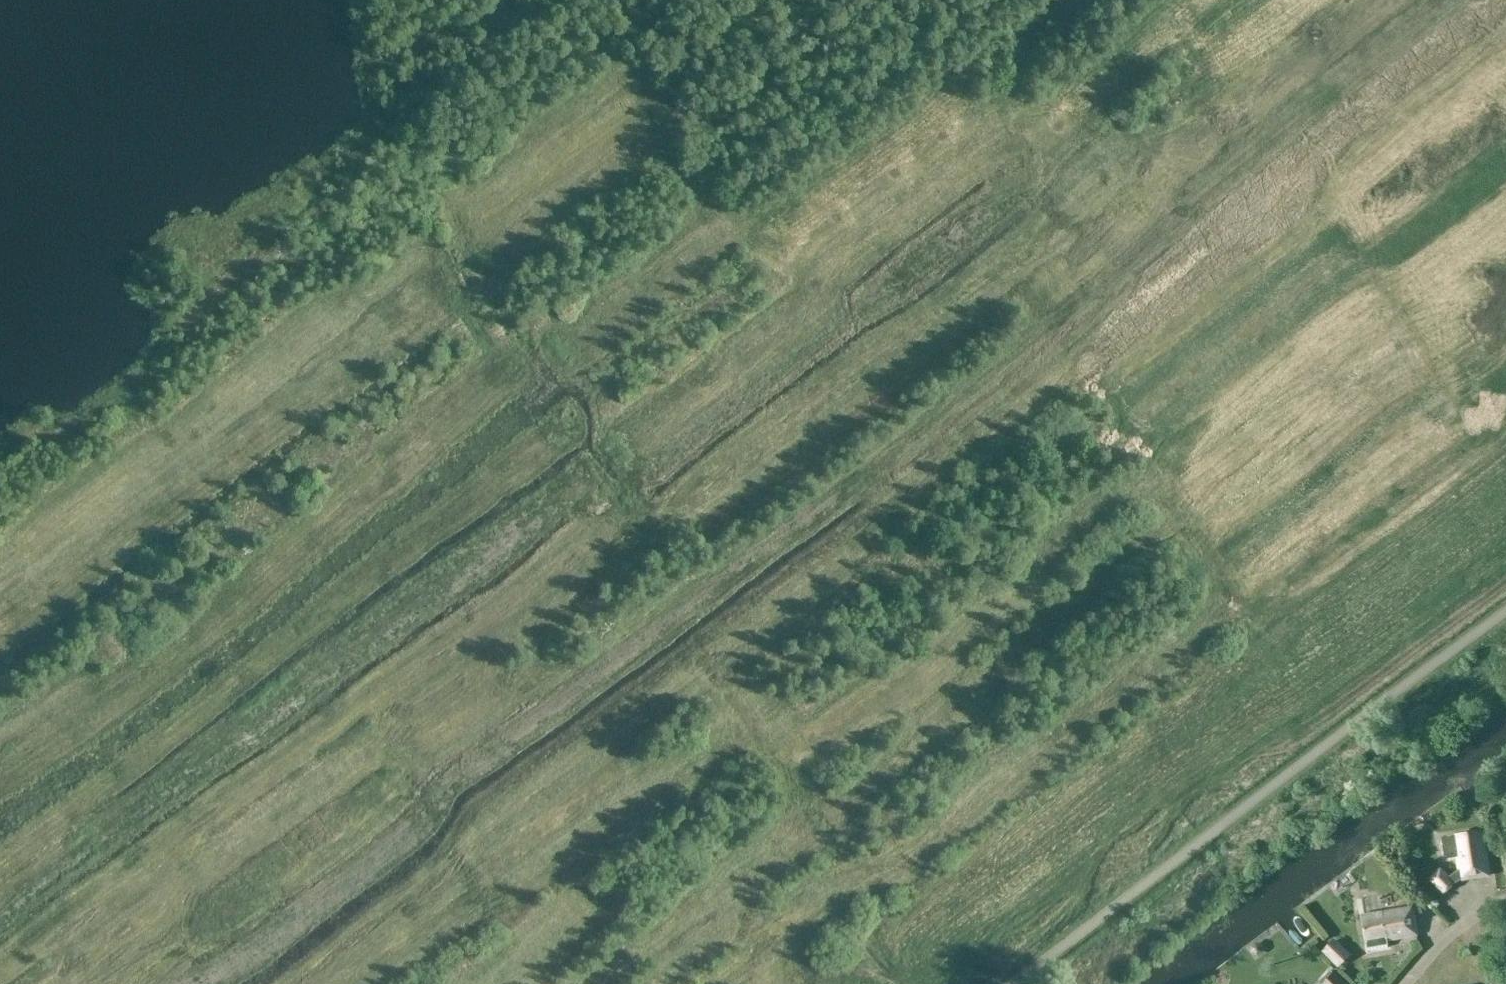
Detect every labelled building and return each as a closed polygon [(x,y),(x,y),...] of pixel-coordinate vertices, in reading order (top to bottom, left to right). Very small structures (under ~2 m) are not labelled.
[(1484,832),(1456,836),(1456,837),(1444,839),(1447,858),(1459,857),(1461,871),(1451,878),(1443,870),(1432,879),(1446,894),(1456,884),(1463,879),(1463,880),(1490,876),(1484,832)] [(1413,908),(1363,916),(1367,942),(1383,940),(1383,941),(1418,936),(1413,908)] [(1323,951),(1338,966),(1349,955),(1334,940),(1323,951)] [(1334,975),(1326,983),(1345,983),(1334,975)]
